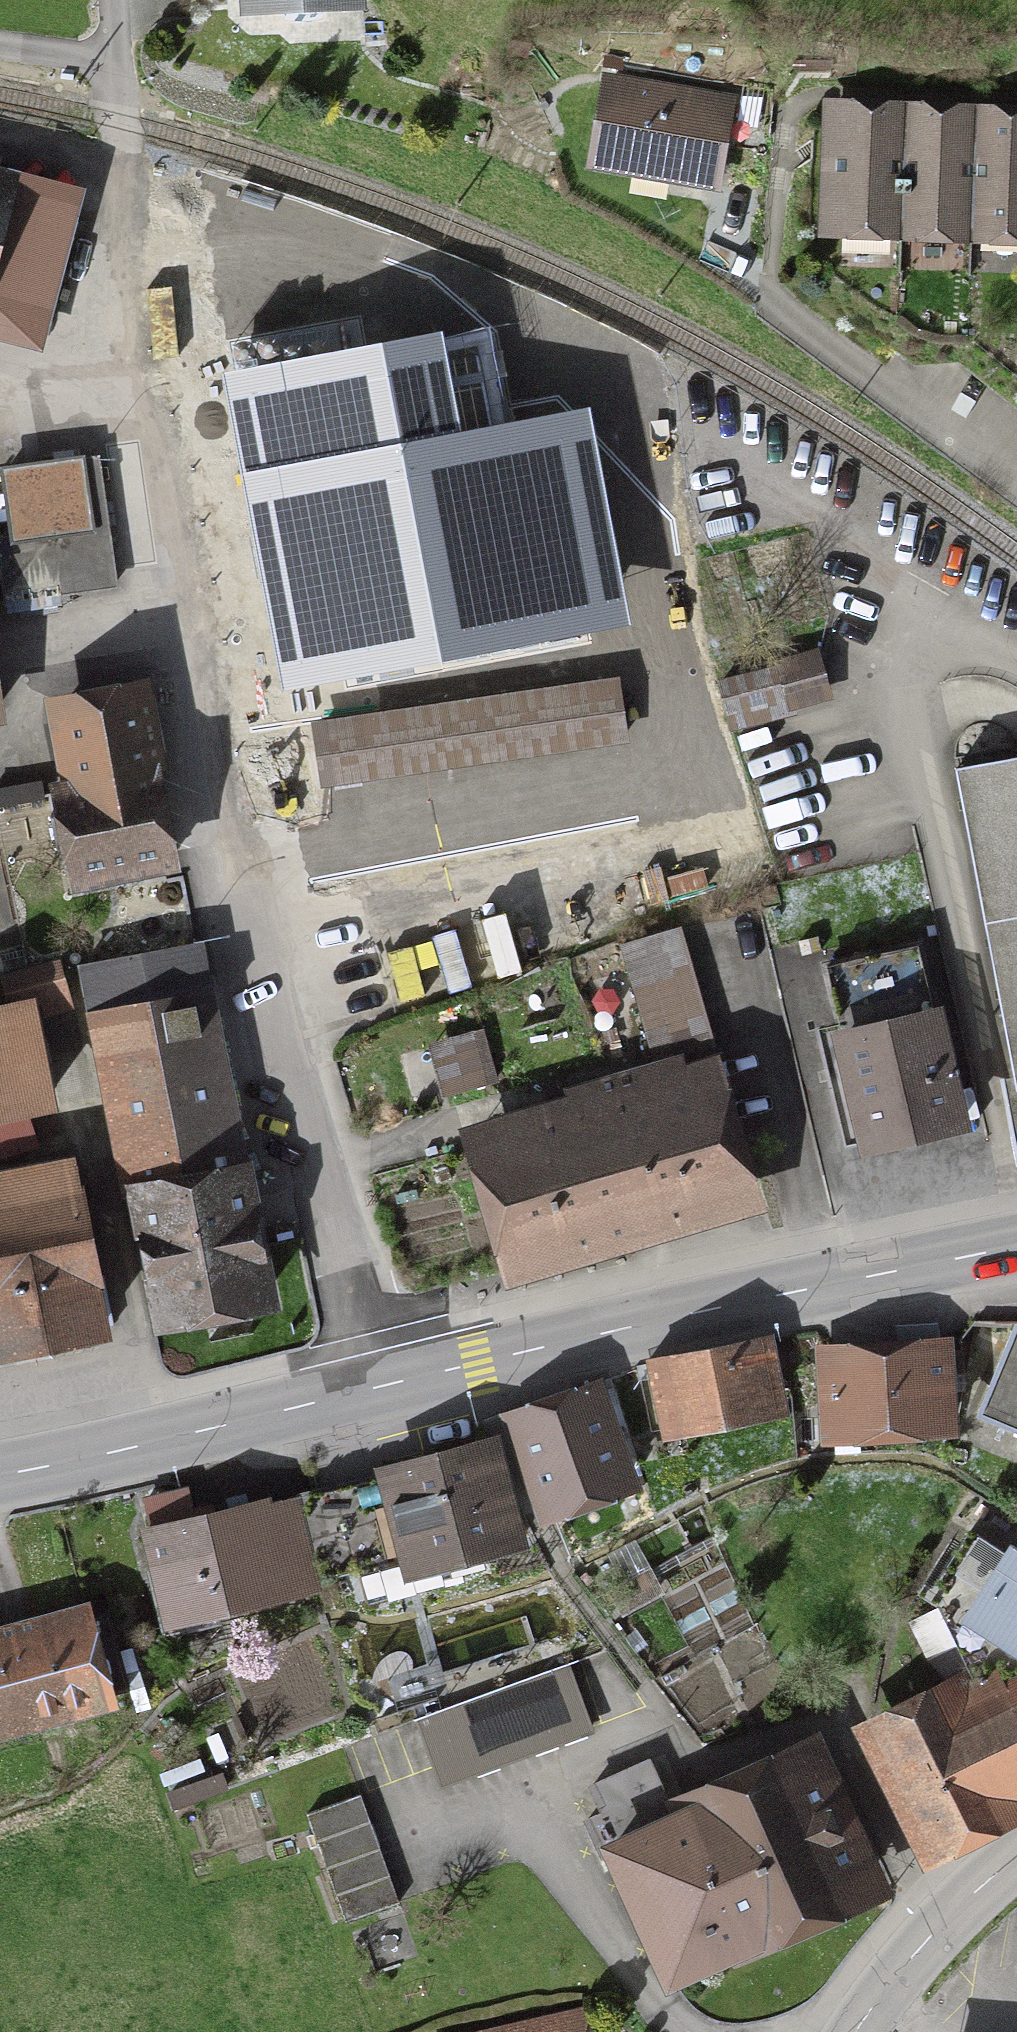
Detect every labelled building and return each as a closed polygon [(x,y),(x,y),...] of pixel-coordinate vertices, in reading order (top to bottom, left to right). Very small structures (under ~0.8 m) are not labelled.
[(611,83),(598,162),(716,182),(730,103),(611,83)] [(837,106),(832,226),(904,229),(909,109),(837,106)] [(904,229),(974,232),(979,112),(909,109),(904,229)] [(979,112),(974,232),(1016,233),(1016,113),(979,112)] [(73,213),(1,194),(5,179),(0,178),(0,298),(47,310),(73,213)] [(486,332),(234,377),(290,681),(623,620),(585,413),(503,428),(486,332)] [(100,459),(83,461),(92,527),(109,525),(100,459)] [(7,471),(17,538),(55,532),(92,527),(83,461),(45,466),(7,471)] [(109,525),(92,527),(55,532),(63,592),(118,584),(109,525)] [(63,592),(55,532),(17,538),(0,540),(9,600),(63,592)] [(731,721),(795,705),(793,699),(829,690),(821,659),(722,685),(731,721)] [(626,738),(617,682),(321,725),(329,781),(626,738)] [(83,880),(171,863),(136,691),(67,704),(83,788),(65,791),(70,816),(55,819),(61,850),(76,847),(83,880)] [(1016,1079),(1016,758),(958,769),(1016,1076),(1016,1079)] [(716,1045),(682,929),(624,946),(658,1062),(716,1045)] [(856,1083),(842,1086),(850,1120),(864,1116),(870,1143),(963,1122),(921,944),(833,965),(841,996),(835,997),(856,1083)] [(169,1316),(265,1299),(244,1176),(235,1178),(187,948),(187,946),(85,965),(85,967),(97,1027),(112,1024),(169,1316)] [(18,1003),(42,996),(46,1011),(71,1004),(60,966),(11,979),(18,1003)] [(46,1100),(29,1011),(0,1017),(0,1109),(46,1100)] [(438,1042),(449,1093),(497,1083),(486,1031),(438,1042)] [(522,1264),(741,1199),(706,1079),(687,1084),(679,1059),(572,1091),(573,1096),(486,1121),(492,1141),(486,1143),(522,1264)] [(0,1123),(0,1156),(33,1145),(23,1115),(0,1123)] [(100,1329),(90,1279),(95,1278),(71,1162),(0,1177),(0,1349),(89,1331),(100,1329)] [(978,1416),(1016,1432),(1016,1325),(978,1416)] [(771,1408),(758,1340),(640,1364),(653,1431),(771,1408)] [(947,1424),(943,1349),(860,1353),(862,1379),(833,1381),(835,1413),(863,1411),(864,1430),(947,1424)] [(552,1505),(625,1479),(610,1440),(620,1436),(600,1383),(518,1412),(552,1505)] [(414,1569),(521,1540),(496,1444),(388,1473),(393,1493),(379,1497),(373,1483),(320,1496),(338,1573),(361,1566),(409,1553),(414,1569)] [(265,1504),(154,1531),(175,1620),(318,1585),(316,1579),(338,1573),(320,1496),(267,1509),(265,1504)] [(1000,1672),(1016,1708),(1016,1568),(943,1605),(976,1672),(981,1682),(1000,1672)] [(0,1642),(0,1723),(130,1688),(110,1613),(82,1620),(0,1642)] [(422,1723),(444,1782),(593,1729),(571,1669),(422,1723)] [(1000,1672),(981,1682),(976,1672),(957,1681),(962,1691),(880,1732),(935,1844),(1008,1807),(1001,1794),(1016,1786),(1016,1708),(1000,1672)] [(664,1924),(652,1930),(673,1977),(748,1943),(745,1936),(866,1881),(812,1760),(650,1832),(637,1802),(661,1792),(648,1763),(595,1786),(607,1813),(590,1821),(605,1855),(616,1850),(636,1894),(648,1889),(664,1924)] [(310,1814),(348,1921),(402,1902),(363,1794),(310,1814)] [(505,2031),(575,2031),(571,2016),(505,2031)]
